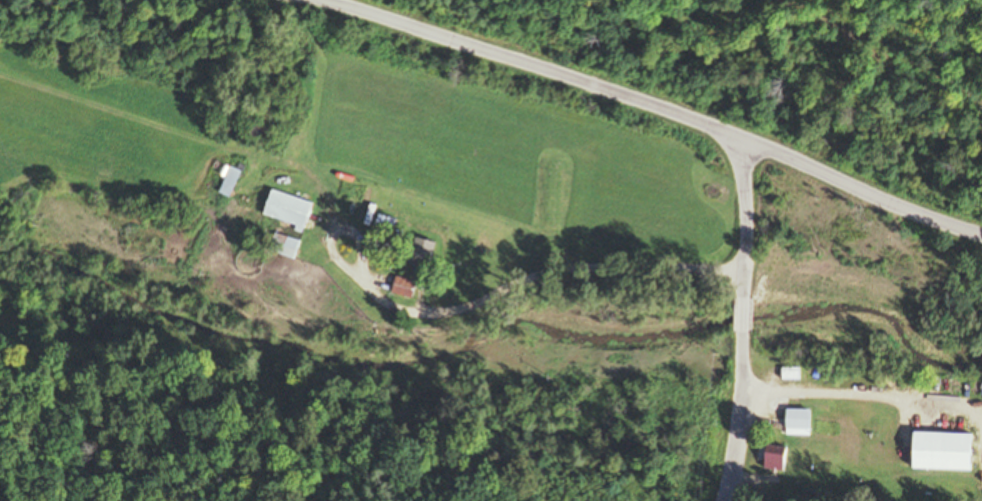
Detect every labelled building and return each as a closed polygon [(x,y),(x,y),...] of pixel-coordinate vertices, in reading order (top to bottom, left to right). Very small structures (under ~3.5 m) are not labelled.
[(218,193),(228,198),(241,172),(230,167),(218,193)] [(305,228),(311,202),(269,191),(263,217),(305,228)] [(265,251),(294,259),(299,241),(271,233),(265,251)] [(405,262),(428,269),(436,244),(413,237),(405,262)] [(416,282),(395,276),(390,294),(411,299),(416,282)] [(785,436),(809,436),(809,410),(785,410),(785,436)] [(783,471),(785,447),(764,446),(762,469),(783,471)]
